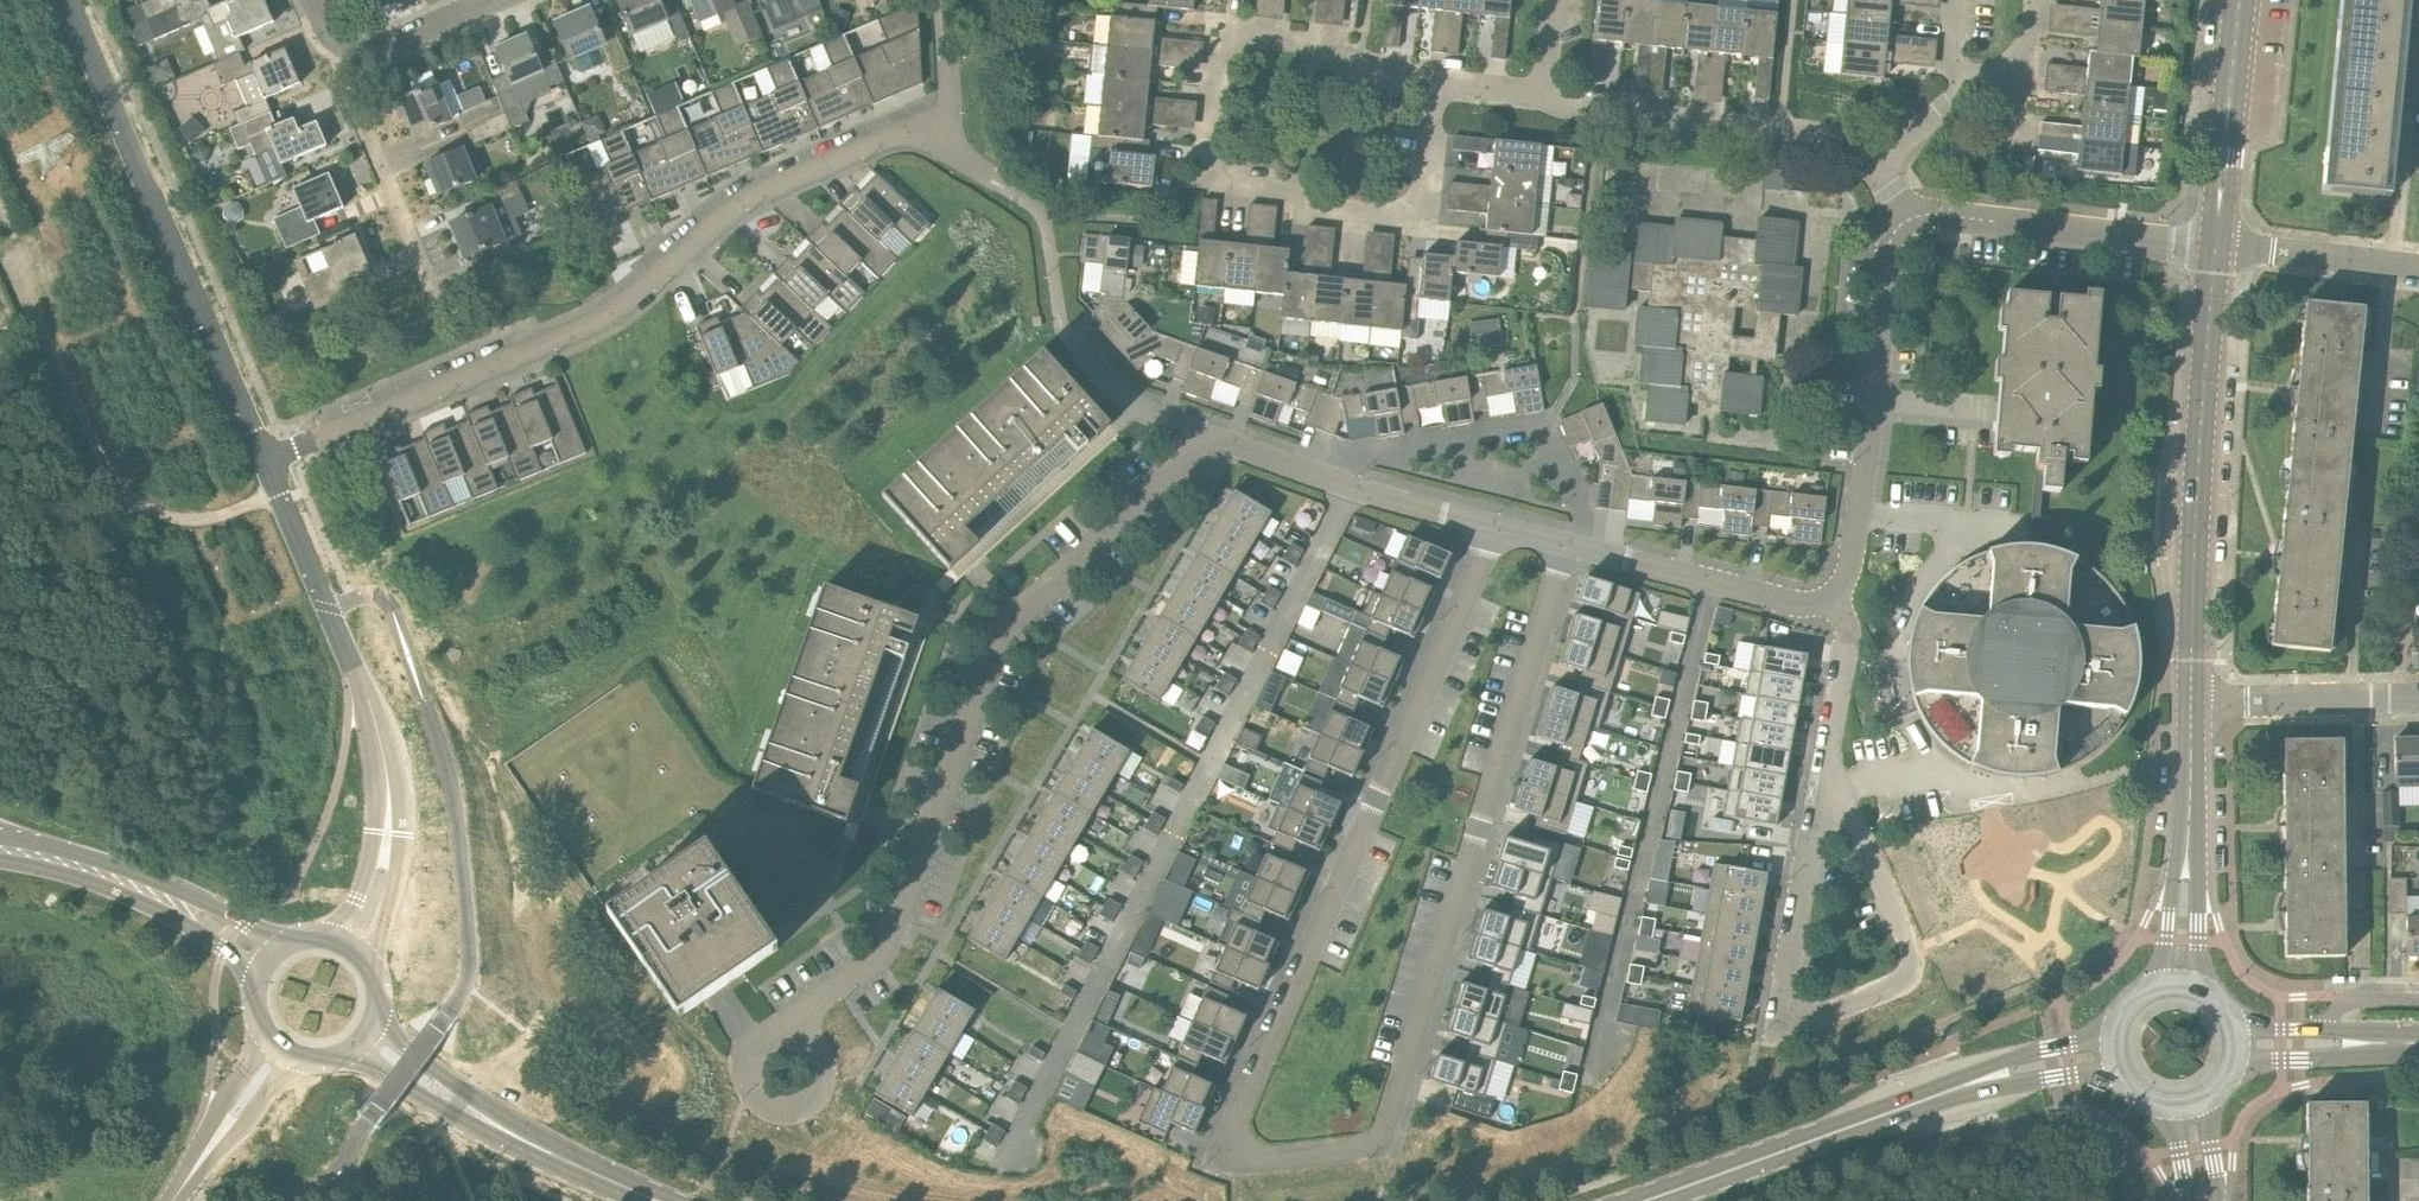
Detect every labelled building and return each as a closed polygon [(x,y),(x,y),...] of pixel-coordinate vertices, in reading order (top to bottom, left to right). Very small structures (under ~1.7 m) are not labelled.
[(195,0),(149,0),(125,11),(132,28),(183,5),(195,0)] [(207,9),(212,24),(205,27),(218,60),(246,49),(240,35),(274,21),(264,0),(226,0),(207,9)] [(659,0),(617,0),(639,53),(674,39),(676,44),(691,38),(675,1),(662,7),(659,0)] [(732,0),(689,0),(700,24),(718,17),(721,23),(725,21),(736,46),(763,35),(748,0),(740,0),(733,3),(732,0)] [(804,15),(822,8),(819,0),(798,0),(804,15)] [(1148,5),(1122,2),(1122,5),(1113,4),(1112,15),(1155,20),(1157,7),(1193,10),(1194,0),(1148,0),(1148,5)] [(1419,0),(1389,0),(1384,47),(1398,48),(1402,7),(1418,9),(1419,0)] [(1450,0),(1419,0),(1418,9),(1435,10),(1430,51),(1444,53),(1448,19),(1449,12),(1450,0)] [(1449,12),(1463,13),(1478,15),(1480,0),(1450,0),(1449,12)] [(1478,15),(1494,17),(1490,58),(1505,59),(1511,0),(1480,0),(1478,15)] [(1627,0),(1597,0),(1588,82),(1602,84),(1607,42),(1623,44),(1627,0)] [(1658,2),(1638,0),(1627,0),(1623,44),(1640,46),(1637,69),(1650,70),(1652,54),(1648,53),(1649,47),(1653,47),(1658,2)] [(1846,15),(1890,20),(1891,5),(1914,7),(1915,0),(1848,0),(1846,15)] [(2100,11),(2098,24),(2141,29),(2145,0),(2101,0),(2100,11)] [(2329,192),(2381,197),(2400,0),(2348,0),(2329,192)] [(1682,50),(1687,5),(1658,2),(1653,47),(1658,48),(1657,54),(1652,54),(1650,70),(1664,72),(1666,49),(1682,50)] [(838,38),(868,108),(923,84),(918,3),(878,21),(888,43),(855,58),(845,35),(838,38)] [(191,23),(183,5),(132,28),(139,45),(155,38),(180,28),(191,23)] [(1712,54),(1717,8),(1687,5),(1682,50),(1699,52),(1696,75),(1710,77),(1712,60),(1707,60),(1708,54),(1712,54)] [(600,31),(590,7),(554,22),(571,62),(575,71),(582,73),(610,63),(615,75),(631,68),(613,25),(600,31)] [(847,29),(852,12),(836,8),(832,25),(847,29)] [(1742,57),(1747,12),(1717,8),(1712,54),(1718,54),(1717,61),(1712,60),(1710,77),(1724,78),(1726,55),(1742,57)] [(2077,9),(2075,22),(2091,24),(2093,11),(2077,9)] [(1747,12),(1742,57),(1758,59),(1754,100),(1768,101),(1772,67),(1767,66),(1767,59),(1773,60),(1778,15),(1747,12)] [(1107,45),(1152,51),(1153,38),(1155,20),(1112,15),(1110,15),(1107,45)] [(1888,36),(1890,20),(1846,15),(1843,44),(1886,49),(1893,50),(1909,52),(1911,39),(1888,36)] [(1448,19),(1444,53),(1458,54),(1462,20),(1448,19)] [(2090,38),(2091,24),(2075,22),(2074,36),(2090,38)] [(2141,29),(2098,24),(2097,39),(2095,54),(2133,58),(2133,59),(2138,59),(2141,29)] [(492,81),(498,96),(505,113),(512,128),(529,121),(523,105),(552,94),(549,87),(564,81),(556,59),(541,65),(528,34),(497,48),(508,74),(492,81)] [(814,131),(868,108),(838,38),(823,45),(833,68),(799,83),(788,59),(784,62),(814,131)] [(1177,40),(1160,38),(1159,52),(1176,54),(1177,40)] [(1883,80),(1885,63),(1886,55),(1886,49),(1843,44),(1830,43),(1826,74),(1840,76),(1883,80)] [(1149,81),(1151,64),(1152,51),(1107,45),(1093,44),(1090,74),(1103,76),(1149,81)] [(301,82),(286,48),(246,65),(240,51),(213,64),(222,86),(236,80),(248,106),(233,112),(238,124),(271,110),(265,98),(301,82)] [(1908,66),(1909,52),(1893,50),(1892,64),(1908,66)] [(1176,54),(1159,52),(1157,65),(1174,67),(1176,54)] [(2133,58),(2095,54),(2089,53),(2088,70),(2047,66),(2045,79),(2079,82),(2086,83),(2130,88),(2133,59),(2133,58)] [(759,155),(814,131),(784,62),(767,69),(777,92),(743,107),(733,84),(729,85),(759,155)] [(1100,105),(1145,110),(1147,97),(1149,81),(1103,76),(1100,105)] [(2079,82),(2045,79),(2044,92),(2070,95),(2078,96),(2079,82)] [(412,134),(451,117),(446,106),(457,102),(448,80),(437,84),(398,101),(412,134)] [(2086,83),(2085,97),(2083,112),(2127,116),(2129,94),(2130,88),(2086,83)] [(705,178),(759,155),(729,85),(713,92),(723,116),(689,131),(679,107),(675,109),(705,178)] [(2168,91),(2155,90),(2146,89),(2146,96),(2154,96),(2153,111),(2166,112),(2168,91)] [(671,109),(663,90),(645,98),(653,117),(671,109)] [(1024,90),(1023,98),(1034,99),(1035,90),(1024,90)] [(465,130),(505,113),(498,96),(458,113),(465,130)] [(1152,111),(1169,113),(1170,99),(1154,97),(1152,111)] [(1033,107),(1034,99),(1023,98),(1023,106),(1033,107)] [(1168,127),(1169,113),(1152,111),(1145,110),(1100,105),(1097,135),(1142,141),(1144,124),(1168,127)] [(651,202),(705,178),(675,109),(657,117),(667,140),(633,155),(623,131),(620,132),(651,202)] [(276,126),(270,112),(229,129),(238,150),(251,144),(255,155),(275,147),(282,164),(327,145),(318,121),(299,129),(294,118),(276,126)] [(2083,112),(2082,128),(2081,137),(2080,141),(2123,146),(2127,116),(2083,112)] [(472,145),(512,128),(505,113),(465,130),(472,145)] [(607,132),(599,115),(582,122),(589,139),(607,132)] [(206,130),(193,116),(179,128),(192,143),(206,130)] [(2041,124),(2039,137),(2073,140),(2075,128),(2041,124)] [(1017,151),(1020,151),(1030,152),(1032,132),(1017,130),(1016,143),(1015,150),(1017,151)] [(596,225),(651,202),(620,132),(601,141),(611,164),(576,179),(596,225)] [(1142,141),(1097,135),(1091,181),(1106,183),(1151,188),(1155,156),(1125,152),(1126,140),(1142,141)] [(1491,171),(1537,176),(1541,145),(1539,144),(1453,136),(1452,150),(1493,154),(1491,171)] [(2073,141),(2073,140),(2039,137),(2038,151),(2079,155),(2077,172),(2120,176),(2123,146),(2080,141),(2080,142),(2073,141)] [(204,163),(211,148),(197,142),(191,157),(204,163)] [(438,195),(477,179),(465,148),(426,164),(438,195)] [(1585,164),(1585,151),(1575,150),(1574,163),(1585,164)] [(1782,192),(1784,171),(1763,168),(1762,173),(1761,189),(1782,192)] [(838,205),(843,210),(897,261),(899,259),(880,241),(893,228),(912,245),(931,225),(873,170),(871,171),(876,176),(860,193),(855,188),(838,205)] [(1491,171),(1490,186),(1488,201),(1534,205),(1537,176),(1491,171)] [(1784,172),(1782,189),(1802,191),(1804,174),(1784,172)] [(286,249),(321,234),(315,221),(345,208),(329,173),(292,189),(300,207),(273,219),(286,249)] [(1575,188),(1576,180),(1566,179),(1565,187),(1575,188)] [(464,257),(520,234),(514,219),(529,213),(521,192),(516,180),(472,199),(477,212),(450,224),(464,257)] [(1482,200),(1483,185),(1449,182),(1447,196),(1482,200)] [(468,184),(454,189),(460,203),(473,198),(468,184)] [(1531,235),(1534,205),(1488,201),(1482,200),(1447,196),(1446,209),(1487,214),(1485,231),(1520,235),(1520,234),(1531,235)] [(1199,233),(1214,234),(1217,200),(1202,199),(1200,221),(1199,233)] [(223,212),(223,213),(223,214),(223,215),(224,216),(224,217),(225,218),(225,219),(226,220),(227,221),(228,221),(229,222),(230,223),(231,223),(232,223),(233,223),(234,223),(235,223),(236,223),(237,223),(238,223),(238,222),(239,222),(240,221),(241,221),(242,220),(243,219),(243,218),(244,217),(244,216),(244,215),(245,214),(245,213),(245,212),(244,211),(244,210),(244,209),(244,208),(243,207),(242,206),(242,205),(241,205),(240,204),(239,203),(238,203),(237,202),(236,202),(235,202),(234,202),(233,202),(232,202),(231,202),(230,203),(229,203),(228,204),(227,204),(226,205),(226,206),(225,207),(224,208),(224,209),(224,210),(223,211),(223,212)] [(1245,238),(1260,239),(1263,205),(1249,203),(1245,238)] [(1277,206),(1263,205),(1260,239),(1274,241),(1277,206)] [(880,279),(897,261),(843,210),(827,227),(822,223),(806,240),(811,244),(864,296),(867,293),(848,275),(861,262),(880,279)] [(1800,257),(1803,213),(1761,210),(1757,256),(1766,256),(1762,303),(1804,307),(1808,258),(1800,257)] [(1676,258),(1677,249),(1724,254),(1728,216),(1679,211),(1678,220),(1642,216),(1638,254),(1676,258)] [(1311,322),(1321,227),(1307,225),(1302,274),(1287,273),(1286,272),(1280,318),(1311,322)] [(1340,325),(1345,279),(1330,277),(1335,228),(1321,227),(1311,322),(1340,325)] [(1539,236),(1531,235),(1520,234),(1520,235),(1485,231),(1484,244),(1456,241),(1454,257),(1453,273),(1499,277),(1502,247),(1538,251),(1539,236)] [(314,310),(350,295),(344,280),(371,269),(355,233),(335,243),(336,245),(321,251),(329,268),(310,276),(316,291),(307,295),(314,310)] [(1093,312),(1104,324),(1126,303),(1124,300),(1131,239),(1084,234),(1081,262),(1104,265),(1100,292),(1109,293),(1108,299),(1093,312)] [(1229,243),(1213,241),(1198,240),(1193,285),(1225,289),(1229,243)] [(1254,292),(1259,246),(1245,245),(1229,243),(1225,289),(1254,292)] [(848,313),(864,296),(811,244),(794,261),(790,257),(773,274),(778,279),(832,330),(835,327),(816,309),(829,296),(848,313)] [(1130,244),(1128,263),(1128,264),(1142,266),(1145,246),(1130,244)] [(1629,308),(1636,249),(1596,244),(1588,303),(1629,308)] [(1289,249),(1273,247),(1259,246),(1254,292),(1283,295),(1280,318),(1286,272),(1287,273),(1289,249)] [(1453,273),(1454,257),(1423,254),(1419,287),(1406,285),(1402,321),(1416,322),(1418,299),(1450,302),(1453,273)] [(1376,275),(1378,259),(1364,258),(1361,281),(1345,279),(1340,325),(1371,328),(1375,282),(1376,275)] [(1392,261),(1378,259),(1376,275),(1390,277),(1392,261)] [(815,347),(832,330),(778,279),(762,296),(757,291),(741,308),(800,363),(803,361),(784,343),(797,330),(815,347)] [(1406,285),(1389,283),(1375,282),(1371,328),(1401,331),(1402,321),(1406,285)] [(300,297),(300,296),(300,295),(300,294),(300,293),(299,293),(299,292),(298,291),(297,291),(297,290),(296,290),(295,290),(294,290),(293,290),(292,290),(291,290),(290,291),(289,291),(289,292),(288,292),(288,293),(288,294),(287,294),(287,295),(287,296),(287,297),(287,298),(287,299),(288,299),(288,300),(288,301),(289,301),(289,302),(290,302),(291,303),(292,303),(293,303),(294,303),(295,303),(296,303),(297,303),(297,302),(298,302),(298,301),(299,301),(299,300),(300,300),(300,299),(300,298),(300,297)] [(2044,548),(2039,547),(2043,491),(2060,493),(2063,455),(2073,456),(2074,449),(2087,450),(2093,389),(2089,388),(2090,372),(2094,372),(2100,308),(2086,307),(2087,300),(2059,298),(2057,322),(2047,321),(2049,297),(2008,293),(2006,313),(2010,314),(2008,330),(2005,330),(2002,365),(2005,365),(2004,382),(2000,382),(1999,397),(1995,442),(2016,444),(2016,451),(2037,452),(2032,517),(2029,546),(2023,546),(2016,546),(2009,547),(2003,548),(1996,549),(1990,551),(1983,553),(1977,555),(1971,558),(1965,561),(1960,565),(1956,567),(1951,571),(1946,575),(1941,580),(1937,585),(1932,590),(1928,595),(1925,600),(1921,606),(1918,612),(1916,618),(1913,624),(1911,630),(1910,637),(1909,641),(1907,652),(1907,664),(1907,670),(1908,677),(1909,684),(1910,690),(1912,697),(1914,703),(1917,709),(1920,715),(1923,721),(1927,727),(1930,732),(1934,737),(1939,742),(1944,747),(1949,751),(1954,755),(1959,759),(1965,763),(1971,766),(1977,769),(1983,771),(1989,773),(1995,775),(2002,776),(2008,777),(2015,778),(2022,778),(2025,778),(2032,778),(2038,777),(2045,776),(2051,775),(2059,773),(2054,759),(2058,708),(2063,704),(2113,709),(2127,716),(2130,710),(2132,704),(2134,698),(2136,691),(2138,685),(2139,678),(2139,675),(2140,669),(2140,662),(2140,656),(2139,649),(2138,642),(2137,636),(2135,630),(2134,627),(2120,631),(2070,627),(2066,622),(2070,572),(2076,561),(2077,559),(2071,556),(2064,553),(2058,551),(2051,549),(2044,548)] [(1649,413),(1684,415),(1689,301),(1644,299),(1641,376),(1651,377),(1649,413)] [(1126,303),(1104,324),(1100,328),(1138,371),(1155,355),(1175,362),(1170,377),(1185,382),(1197,348),(1152,332),(1126,303)] [(2364,309),(2306,303),(2297,389),(2355,395),(2364,309)] [(1214,325),(1217,308),(1202,305),(1199,322),(1214,325)] [(790,374),(800,363),(741,308),(740,309),(742,314),(721,323),(718,317),(696,326),(721,387),(727,401),(790,374)] [(1472,336),(1487,334),(1485,320),(1470,322),(1472,336)] [(1400,338),(1417,340),(1419,323),(1416,322),(1402,321),(1401,331),(1400,338)] [(1262,354),(1266,341),(1251,334),(1247,347),(1262,354)] [(1185,382),(1182,392),(1209,402),(1217,380),(1241,389),(1237,401),(1252,406),(1264,372),(1197,348),(1185,382)] [(1322,348),(1308,348),(1308,361),(1321,361),(1322,348)] [(1062,470),(1111,425),(1091,403),(1044,351),(883,496),(950,570),(965,558),(1035,494),(1036,495),(1062,470)] [(1266,373),(1276,376),(1279,367),(1269,363),(1266,373)] [(1726,364),(1724,404),(1768,406),(1769,366),(1726,364)] [(1468,377),(1473,412),(1489,410),(1487,397),(1513,393),(1517,416),(1545,411),(1537,365),(1468,377)] [(1264,372),(1252,406),(1249,416),(1276,426),(1283,404),(1308,413),(1304,425),(1319,430),(1332,396),(1276,376),(1266,373),(1264,372)] [(1397,389),(1403,424),(1419,422),(1417,409),(1443,405),(1446,428),(1475,423),(1473,412),(1468,377),(1397,389)] [(510,397),(513,404),(541,472),(543,472),(533,448),(551,440),(561,464),(577,458),(587,453),(556,379),(554,379),(557,386),(535,394),(532,388),(510,397)] [(1332,396),(1319,430),(1335,436),(1339,422),(1373,417),(1376,439),(1405,435),(1403,424),(1397,389),(1338,399),(1332,396)] [(2297,389),(2289,467),(2347,476),(2355,395),(2297,389)] [(517,482),(541,472),(513,404),(491,413),(488,406),(466,415),(469,422),(497,490),(499,489),(489,466),(507,458),(517,482)] [(1616,466),(1615,474),(1632,476),(1603,404),(1598,405),(1560,421),(1570,448),(1592,439),(1602,465),(1616,466)] [(473,500),(497,490),(469,422),(447,431),(444,424),(422,433),(425,440),(453,508),(455,507),(445,484),(463,476),(473,500)] [(429,518),(453,508),(425,440),(403,448),(400,442),(378,451),(399,503),(419,494),(429,518)] [(1685,476),(1686,463),(1675,462),(1673,475),(1685,476)] [(2347,476),(2289,467),(2279,564),(2337,571),(2347,476)] [(1744,487),(1745,473),(1726,471),(1724,485),(1744,487)] [(1615,474),(1612,510),(1628,512),(1629,499),(1655,502),(1653,525),(1681,528),(1682,518),(1687,482),(1632,476),(1615,474)] [(1599,479),(1595,508),(1612,510),(1615,481),(1599,479)] [(1687,482),(1682,518),(1698,520),(1699,507),(1725,510),(1723,533),(1751,536),(1752,526),(1757,490),(1687,482)] [(1822,496),(1823,486),(1811,485),(1809,494),(1822,496)] [(1795,518),(1793,541),(1821,545),(1827,498),(1757,490),(1752,526),(1768,528),(1769,516),(1795,518)] [(1272,513),(1235,491),(1222,512),(1259,534),(1272,513)] [(1210,533),(1247,554),(1259,534),(1222,512),(1210,533)] [(1372,534),(1376,523),(1358,516),(1354,528),(1372,534)] [(1247,554),(1210,533),(1198,553),(1235,575),(1247,554)] [(1440,580),(1442,577),(1451,555),(1408,536),(1397,561),(1398,561),(1417,570),(1440,580)] [(1300,558),(1305,550),(1292,543),(1287,551),(1300,558)] [(1287,551),(1282,559),(1295,567),(1300,558),(1287,551)] [(1185,574),(1222,596),(1235,575),(1198,553),(1185,574)] [(1417,570),(1398,561),(1397,561),(1382,595),(1383,596),(1425,615),(1436,591),(1412,581),(1417,570)] [(2337,572),(2279,564),(2270,647),(2329,653),(2337,572)] [(1173,595),(1210,617),(1222,596),(1185,574),(1173,595)] [(1640,594),(1586,577),(1578,603),(1602,611),(1632,620),(1640,594)] [(897,682),(920,619),(825,586),(753,790),(846,823),(847,823),(852,809),(885,716),(886,716),(899,682),(897,682)] [(1277,602),(1282,593),(1270,586),(1265,594),(1277,602)] [(2400,622),(2415,622),(2414,591),(2400,591),(2400,622)] [(1352,624),(1366,630),(1386,639),(1391,628),(1414,639),(1425,615),(1383,596),(1382,595),(1373,592),(1362,616),(1356,613),(1352,624)] [(1326,600),(1312,593),(1306,604),(1322,611),(1326,600)] [(1260,603),(1272,610),(1277,602),(1265,594),(1260,603)] [(1161,615),(1197,637),(1210,617),(1173,595),(1161,615)] [(1356,613),(1326,600),(1322,611),(1352,624),(1356,613)] [(1313,630),(1320,612),(1305,606),(1298,624),(1313,630)] [(1621,656),(1632,620),(1602,611),(1599,622),(1574,614),(1567,639),(1621,656)] [(1690,619),(1660,612),(1657,626),(1686,633),(1690,619)] [(1148,636),(1185,658),(1197,637),(1161,615),(1148,636)] [(1366,630),(1352,624),(1336,659),(1351,665),(1352,665),(1394,684),(1405,660),(1381,650),(1386,639),(1366,630)] [(1255,645),(1260,636),(1248,629),(1243,637),(1255,645)] [(1686,636),(1672,632),(1669,642),(1683,645),(1686,636)] [(1148,636),(1135,657),(1172,679),(1185,658),(1148,636)] [(1238,646),(1250,653),(1255,645),(1243,637),(1238,646)] [(1621,656),(1567,639),(1559,664),(1583,672),(1580,683),(1610,693),(1621,656)] [(1739,642),(1734,668),(1749,671),(1803,681),(1808,655),(1754,645),(1739,642)] [(1295,677),(1303,658),(1285,650),(1276,669),(1295,677)] [(1718,665),(1720,656),(1706,654),(1704,663),(1718,665)] [(1135,657),(1122,680),(1159,702),(1172,679),(1135,657)] [(1394,684),(1352,665),(1351,665),(1335,700),(1355,709),(1360,698),(1384,708),(1394,684)] [(1272,671),(1254,706),(1271,713),(1287,678),(1272,671)] [(1749,671),(1745,696),(1756,698),(1799,706),(1803,681),(1749,671)] [(1233,688),(1238,680),(1225,672),(1220,680),(1233,688)] [(1215,689),(1228,696),(1233,688),(1220,680),(1215,689)] [(1610,693),(1580,683),(1576,695),(1552,687),(1544,712),(1590,726),(1598,729),(1610,693)] [(1670,700),(1656,697),(1654,706),(1668,710),(1670,700)] [(1756,698),(1752,720),(1795,727),(1799,706),(1756,698)] [(1351,720),(1352,716),(1355,709),(1335,700),(1320,735),(1321,735),(1363,754),(1374,730),(1351,720)] [(1707,713),(1708,703),(1694,701),(1693,710),(1707,713)] [(1668,710),(1654,706),(1652,716),(1665,719),(1668,710)] [(1691,720),(1705,722),(1707,713),(1693,710),(1691,720)] [(1590,726),(1544,712),(1536,737),(1561,745),(1557,755),(1578,761),(1590,726)] [(1203,716),(1198,724),(1211,731),(1216,723),(1203,716)] [(1741,718),(1737,743),(1790,752),(1795,727),(1752,720),(1741,718)] [(1093,729),(1080,750),(1117,773),(1130,751),(1093,729)] [(1242,729),(1236,744),(1256,752),(1262,737),(1242,729)] [(1687,734),(1685,743),(1699,746),(1701,736),(1687,734)] [(1363,754),(1321,735),(1320,735),(1304,769),(1325,778),(1329,767),(1353,778),(1363,754)] [(2393,739),(2393,742),(2394,742),(2394,770),(2392,770),(2392,787),(2418,787),(2418,739),(2393,739)] [(2341,741),(2283,742),(2283,811),(2342,810),(2341,741)] [(1737,743),(1732,767),(1786,776),(1790,752),(1737,743)] [(1080,750),(1068,771),(1105,793),(1117,773),(1080,750)] [(1578,761),(1557,755),(1554,767),(1529,760),(1522,785),(1576,801),(1588,764),(1578,761)] [(1224,764),(1217,778),(1244,789),(1250,776),(1224,764)] [(1285,766),(1270,801),(1279,805),(1280,805),(1287,808),(1331,828),(1341,804),(1318,793),(1323,782),(1303,774),(1285,766)] [(1732,767),(1728,790),(1782,800),(1786,776),(1732,767)] [(1056,791),(1093,813),(1105,793),(1068,771),(1056,791)] [(1652,774),(1638,771),(1636,780),(1650,784),(1652,774)] [(1677,771),(1676,781),(1690,783),(1692,774),(1677,771)] [(1171,777),(1166,786),(1179,793),(1184,785),(1171,777)] [(1650,784),(1636,780),(1633,790),(1647,793),(1650,784)] [(1676,781),(1674,790),(1688,793),(1690,783),(1676,781)] [(1576,801),(1522,785),(1514,810),(1538,817),(1535,826),(1565,836),(1576,801)] [(1728,790),(1723,817),(1777,827),(1782,800),(1728,790)] [(1080,835),(1093,813),(1056,791),(1043,813),(1080,835)] [(2383,826),(2398,826),(2397,792),(2382,793),(2383,826)] [(1279,805),(1268,829),(1277,832),(1272,843),(1292,852),(1296,841),(1320,852),(1331,828),(1287,808),(1280,805),(1279,805)] [(2342,810),(2283,811),(2284,877),(2343,880),(2342,810)] [(1161,827),(1166,819),(1154,812),(1149,820),(1161,827)] [(1080,835),(1043,813),(1030,834),(1067,856),(1080,835)] [(1144,828),(1156,836),(1161,827),(1149,820),(1144,828)] [(830,854),(830,853),(835,840),(835,839),(813,831),(807,846),(830,854)] [(1030,834),(1018,854),(1055,876),(1067,856),(1030,834)] [(1506,837),(1498,862),(1552,879),(1563,845),(1533,835),(1530,844),(1506,837)] [(703,1002),(703,1001),(779,949),(771,939),(707,846),(608,915),(680,1018),(703,1002)] [(1619,846),(1617,855),(1631,858),(1633,849),(1619,846)] [(1018,854),(1006,875),(1043,897),(1055,876),(1018,854)] [(1267,854),(1256,878),(1300,897),(1310,873),(1267,854)] [(1127,863),(1139,870),(1144,862),(1131,855),(1127,863)] [(1617,858),(1614,867),(1628,870),(1630,861),(1617,858)] [(1653,870),(1652,879),(1666,882),(1668,872),(1670,860),(1656,858),(1653,870)] [(1495,872),(1490,887),(1514,894),(1511,906),(1541,915),(1552,879),(1498,862),(1495,872)] [(1122,871),(1134,879),(1139,870),(1127,863),(1122,871)] [(1714,863),(1710,888),(1763,898),(1768,874),(1714,863)] [(1169,882),(1184,888),(1190,874),(1174,867),(1168,881),(1169,882)] [(1043,897),(1006,875),(993,896),(1030,918),(1043,897)] [(2343,880),(2284,877),(2285,958),(2343,957),(2343,880)] [(1261,922),(1266,911),(1289,921),(1300,897),(1256,878),(1241,913),(1261,922)] [(1652,879),(1650,889),(1664,891),(1666,882),(1652,879)] [(2406,913),(2406,879),(2390,879),(2389,913),(2406,913)] [(1763,898),(1710,888),(1705,913),(1759,923),(1763,898)] [(1594,892),(1589,911),(1599,913),(1617,918),(1622,899),(1594,892)] [(993,896),(981,917),(1018,939),(1030,918),(993,896)] [(1178,926),(1185,909),(1157,896),(1149,914),(1178,926)] [(1117,914),(1122,905),(1109,898),(1104,906),(1117,914)] [(1099,915),(1112,922),(1117,914),(1104,906),(1099,915)] [(1483,910),(1475,936),(1520,950),(1529,952),(1541,915),(1511,906),(1508,916),(1507,917),(1483,910)] [(1256,932),(1261,922),(1241,913),(1232,909),(1217,944),(1225,948),(1269,967),(1279,943),(1256,932)] [(1700,938),(1754,948),(1759,923),(1705,913),(1700,938)] [(1018,939),(981,917),(968,939),(1005,961),(1018,939)] [(1642,917),(1640,926),(1654,929),(1656,919),(1642,917)] [(2406,918),(2406,956),(2418,956),(2418,918),(2406,918)] [(1640,926),(1639,936),(1653,939),(1654,929),(1640,926)] [(1590,931),(1586,945),(1609,950),(1610,945),(1612,936),(1598,933),(1590,931)] [(1475,936),(1468,960),(1492,967),(1488,978),(1509,985),(1520,950),(1475,936)] [(1696,963),(1750,972),(1754,948),(1700,938),(1696,963)] [(1146,956),(1151,946),(1138,940),(1133,950),(1146,956)] [(1095,957),(1099,948),(1087,941),(1082,950),(1095,957)] [(1258,991),(1269,967),(1225,948),(1210,982),(1230,991),(1235,980),(1258,991)] [(1095,957),(1082,950),(1077,958),(1090,965),(1095,957)] [(1140,970),(1144,959),(1131,953),(1126,964),(1140,970)] [(1696,963),(1691,987),(1746,997),(1750,972),(1696,963)] [(1630,964),(1629,974),(1643,976),(1645,967),(1630,964)] [(1629,974),(1627,983),(1641,986),(1643,976),(1629,974)] [(1460,982),(1453,1006),(1498,1020),(1509,985),(1488,978),(1485,990),(1460,982)] [(1072,1000),(1077,992),(1065,984),(1060,993),(1072,1000)] [(1208,987),(1193,1022),(1236,1041),(1247,1017),(1224,1006),(1229,995),(1208,987)] [(1691,987),(1687,1011),(1698,1013),(1741,1021),(1746,997),(1691,987)] [(962,1032),(975,1010),(938,988),(925,1010),(962,1032)] [(1582,996),(1580,1005),(1594,1008),(1596,999),(1582,996)] [(1564,1003),(1561,1018),(1590,1025),(1594,1010),(1564,1003)] [(1622,1003),(1618,1021),(1635,1024),(1639,1006),(1622,1003)] [(1102,1006),(1096,1022),(1108,1027),(1115,1012),(1102,1006)] [(1453,1006),(1446,1032),(1469,1040),(1466,1051),(1496,1061),(1508,1023),(1498,1020),(1453,1006)] [(913,1031),(950,1053),(962,1032),(925,1010),(913,1031)] [(1236,1041),(1193,1022),(1178,1056),(1197,1065),(1202,1054),(1226,1065),(1236,1041)] [(913,1031),(901,1052),(937,1074),(950,1053),(913,1031)] [(1105,1066),(1114,1048),(1105,1043),(1086,1035),(1077,1052),(1105,1066)] [(1033,1046),(1028,1054),(1041,1062),(1046,1053),(1033,1046)] [(1438,1055),(1430,1081),(1455,1088),(1448,1108),(1485,1120),(1492,1100),(1485,1097),(1496,1061),(1466,1051),(1462,1062),(1438,1055)] [(888,1073),(925,1094),(937,1074),(901,1052),(888,1073)] [(1095,1087),(1105,1066),(1077,1052),(1066,1072),(1095,1087)] [(1197,1065),(1178,1056),(1162,1091),(1206,1110),(1216,1086),(1193,1076),(1197,1065)] [(1564,1072),(1562,1081),(1575,1084),(1578,1075),(1564,1072)] [(912,1116),(925,1094),(888,1073),(875,1094),(912,1116)] [(1550,1088),(1559,1090),(1561,1081),(1552,1079),(1550,1088)] [(1023,1096),(1028,1088),(1016,1081),(1011,1089),(1023,1096)] [(1562,1081),(1559,1090),(1573,1093),(1575,1084),(1562,1081)] [(1162,1091),(1154,1087),(1138,1122),(1167,1135),(1172,1124),(1195,1134),(1206,1110),(1162,1091)] [(1006,1097),(1018,1105),(1023,1096),(1011,1089),(1006,1097)] [(2366,1104),(2306,1104),(2306,1179),(2367,1179),(2366,1104)] [(988,1132),(1001,1139),(1005,1131),(993,1123),(988,1132)] [(1001,1139),(988,1132),(983,1140),(996,1148),(996,1147),(1001,1139)] [(2306,1179),(2307,1200),(2367,1200),(2367,1179),(2306,1179)]
